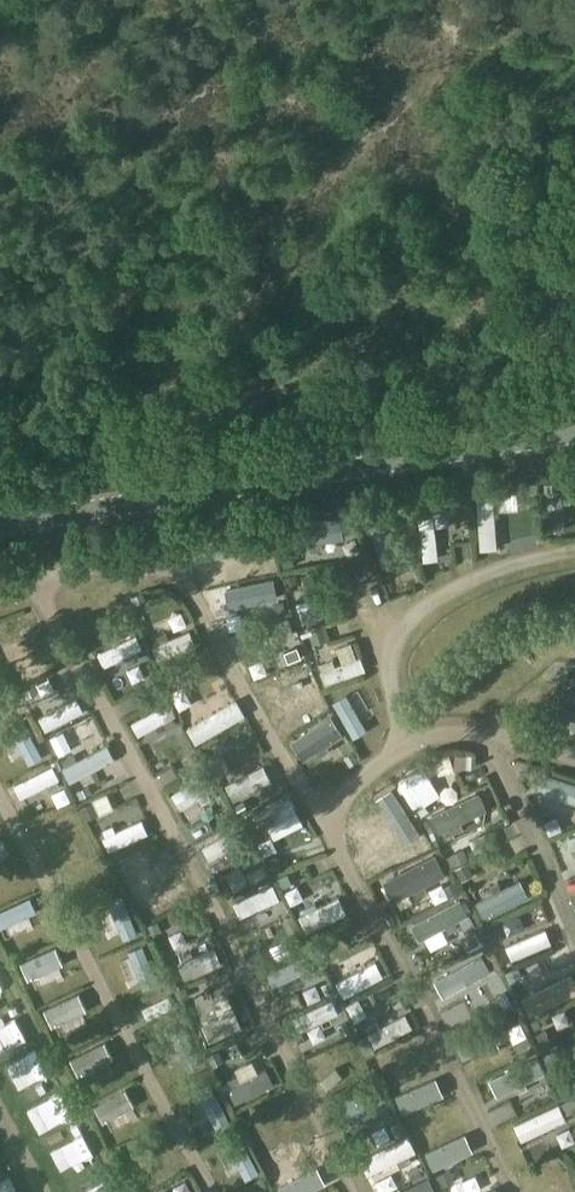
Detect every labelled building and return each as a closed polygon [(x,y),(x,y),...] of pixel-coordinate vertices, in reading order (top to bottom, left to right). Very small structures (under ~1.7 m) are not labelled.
[(545,483),(549,530),(565,528),(563,502),(570,502),(568,490),(562,491),(561,481),(545,483)] [(541,496),(539,482),(529,483),(530,498),(541,496)] [(498,547),(494,497),(477,499),(481,548),(498,547)] [(364,523),(375,520),(372,508),(361,510),(364,523)] [(342,515),(281,525),(285,546),(311,542),(312,548),(322,547),(321,540),(345,536),(342,515)] [(419,517),(424,559),(439,558),(434,515),(419,517)] [(397,536),(391,519),(370,526),(383,565),(397,561),(390,538),(397,536)] [(224,522),(198,526),(200,540),(226,536),(224,522)] [(294,563),(293,552),(282,554),(283,564),(294,563)] [(285,575),(288,588),(299,586),(296,573),(285,575)] [(330,585),(292,595),(296,608),(333,598),(330,585)] [(142,591),(131,596),(135,604),(146,599),(142,591)] [(301,610),(305,623),(339,613),(336,601),(301,610)] [(275,612),(235,618),(237,631),(277,625),(275,612)] [(313,643),(326,639),(322,628),(310,632),(313,643)] [(159,658),(196,641),(190,629),(153,646),(159,658)] [(37,634),(11,653),(20,664),(46,646),(37,634)] [(106,665),(143,647),(137,635),(100,653),(106,665)] [(357,657),(342,663),(336,665),(333,658),(321,662),(324,669),(321,670),(326,683),(366,669),(361,656),(357,657)] [(264,686),(303,669),(297,657),(259,673),(264,686)] [(0,674),(0,690),(10,685),(4,672),(0,674)] [(150,687),(157,700),(168,694),(161,681),(150,687)] [(35,684),(24,690),(28,697),(39,691),(35,684)] [(550,716),(574,733),(574,690),(570,686),(550,716)] [(355,736),(368,729),(348,694),(335,701),(355,736)] [(77,698),(40,717),(46,729),(83,711),(77,698)] [(196,742),(245,714),(237,700),(188,727),(196,742)] [(167,728),(176,723),(173,717),(176,715),(170,702),(133,723),(140,735),(164,722),(167,728)] [(333,714),(294,739),(306,757),(317,749),(321,754),(329,749),(326,744),(344,732),(333,714)] [(30,763),(43,755),(23,720),(10,727),(30,763)] [(71,782),(115,759),(108,746),(64,768),(71,782)] [(351,765),(359,759),(353,750),(345,756),(351,765)] [(183,759),(189,770),(201,763),(195,752),(183,759)] [(454,766),(472,767),(472,754),(455,754),(454,766)] [(57,760),(53,762),(57,770),(61,767),(57,760)] [(272,780),(264,764),(226,784),(234,799),(272,780)] [(59,778),(53,765),(15,784),(21,796),(59,778)] [(422,767),(407,777),(426,806),(441,796),(422,767)] [(183,807),(216,788),(208,774),(175,793),(183,807)] [(545,774),(540,790),(574,802),(574,784),(545,774)] [(398,831),(412,823),(389,783),(375,791),(398,831)] [(81,797),(92,792),(88,784),(78,790),(81,797)] [(481,791),(433,814),(440,830),(450,825),(453,830),(463,825),(461,820),(488,807),(481,791)] [(296,811),(290,798),(254,816),(261,830),(296,811)] [(80,807),(86,818),(99,812),(94,800),(80,807)] [(231,807),(217,814),(223,824),(236,817),(231,807)] [(103,837),(109,850),(148,832),(142,819),(103,837)] [(228,849),(231,855),(240,850),(237,844),(241,841),(235,829),(204,846),(211,858),(228,849)] [(9,854),(1,840),(0,841),(0,859),(9,854)] [(137,841),(123,846),(128,861),(143,856),(137,841)] [(455,863),(468,857),(463,847),(450,854),(455,863)] [(395,900),(413,890),(416,895),(427,890),(424,884),(445,873),(435,853),(385,880),(395,900)] [(269,867),(280,867),(281,857),(269,857),(269,867)] [(22,872),(14,858),(0,865),(0,883),(22,872)] [(468,862),(456,868),(463,879),(474,873),(468,862)] [(263,864),(247,873),(252,883),(268,875),(263,864)] [(288,871),(278,876),(283,886),(294,881),(288,871)] [(477,902),(485,917),(528,895),(520,879),(503,888),(499,881),(491,885),(495,892),(477,902)] [(461,890),(456,881),(446,886),(451,896),(461,890)] [(144,899),(138,902),(145,916),(185,896),(179,883),(155,894),(151,887),(141,892),(144,899)] [(275,884),(235,902),(242,917),(281,899),(275,884)] [(36,911),(29,896),(0,910),(0,927),(36,911)] [(123,896),(109,902),(124,938),(138,933),(123,896)] [(347,911),(340,896),(300,915),(307,930),(347,911)] [(455,920),(468,913),(461,898),(413,924),(421,938),(425,936),(441,927),(447,924),(450,930),(458,926),(455,920)] [(161,930),(157,921),(148,926),(152,935),(161,930)] [(480,941),(474,930),(462,937),(468,948),(480,941)] [(488,944),(498,939),(494,930),(484,934),(488,944)] [(546,930),(507,946),(512,959),(551,943),(546,930)] [(143,945),(129,951),(145,988),(159,983),(143,945)] [(21,962),(29,979),(64,963),(56,946),(21,962)] [(183,961),(179,963),(185,978),(221,963),(214,948),(193,957),(191,950),(180,955),(183,961)] [(319,965),(312,951),(268,972),(274,986),(319,965)] [(448,990),(487,967),(480,955),(440,977),(448,990)] [(337,981),(345,995),(384,975),(376,960),(337,981)] [(518,966),(506,972),(509,981),(522,976),(518,966)] [(522,998),(530,1015),(574,993),(574,979),(573,974),(522,998)] [(331,981),(323,985),(328,994),(335,991),(331,981)] [(53,1025),(87,1009),(80,993),(45,1008),(53,1025)] [(174,1005),(168,995),(143,1008),(148,1018),(174,1005)] [(0,1005),(0,1035),(24,1025),(13,999),(0,1005)] [(339,1012),(333,999),(295,1017),(301,1030),(339,1012)] [(400,999),(362,1017),(368,1030),(406,1013),(400,999)] [(235,1011),(203,1024),(210,1040),(242,1027),(235,1011)] [(413,1026),(406,1013),(369,1033),(376,1045),(413,1026)] [(538,1019),(529,1023),(533,1030),(541,1026),(538,1019)] [(346,1021),(339,1025),(343,1034),(351,1031),(346,1021)] [(502,1022),(458,1043),(465,1058),(488,1047),(491,1052),(502,1047),(499,1042),(510,1037),(502,1022)] [(201,1064),(184,1028),(171,1035),(188,1070),(201,1064)] [(540,1044),(550,1039),(544,1029),(535,1034),(540,1044)] [(7,1044),(17,1068),(41,1058),(31,1034),(7,1044)] [(80,1075),(114,1058),(106,1041),(72,1058),(80,1075)] [(321,1073),(334,1064),(324,1049),(311,1058),(321,1073)] [(561,1061),(557,1051),(546,1057),(551,1066),(561,1061)] [(491,1079),(499,1095),(546,1072),(538,1056),(491,1079)] [(229,1088),(236,1103),(274,1083),(267,1069),(259,1073),(241,1082),(237,1074),(227,1080),(231,1087),(229,1088)] [(401,1112),(448,1090),(441,1075),(394,1097),(401,1112)] [(55,1079),(30,1090),(40,1112),(65,1101),(55,1079)] [(384,1098),(376,1082),(336,1101),(344,1117),(384,1098)] [(212,1087),(199,1094),(218,1129),(231,1123),(212,1087)] [(104,1121),(134,1104),(125,1088),(95,1105),(104,1121)] [(570,1113),(574,1110),(574,1096),(564,1101),(570,1113)] [(492,1116),(497,1128),(529,1113),(524,1101),(492,1116)] [(567,1119),(559,1103),(515,1124),(523,1140),(567,1119)] [(63,1148),(86,1135),(77,1118),(54,1130),(63,1148)] [(162,1124),(147,1133),(156,1148),(170,1139),(162,1124)] [(409,1134),(361,1158),(370,1174),(417,1150),(409,1134)] [(465,1134),(426,1151),(433,1168),(472,1151),(465,1134)] [(246,1178),(259,1171),(240,1136),(227,1143),(246,1178)] [(551,1142),(512,1159),(519,1175),(558,1157),(551,1142)] [(294,1177),(312,1168),(306,1155),(287,1164),(294,1177)] [(68,1191),(88,1191),(109,1182),(98,1159),(61,1177),(68,1191)] [(415,1178),(424,1174),(419,1164),(410,1169),(415,1178)] [(543,1175),(549,1189),(564,1183),(558,1169),(543,1175)] [(451,1170),(438,1176),(443,1186),(455,1180),(451,1170)] [(403,1187),(397,1174),(378,1183),(382,1191),(391,1191),(403,1187)] [(429,1177),(400,1191),(437,1191),(429,1177)] [(5,1178),(0,1180),(0,1191),(12,1191),(5,1178)]
